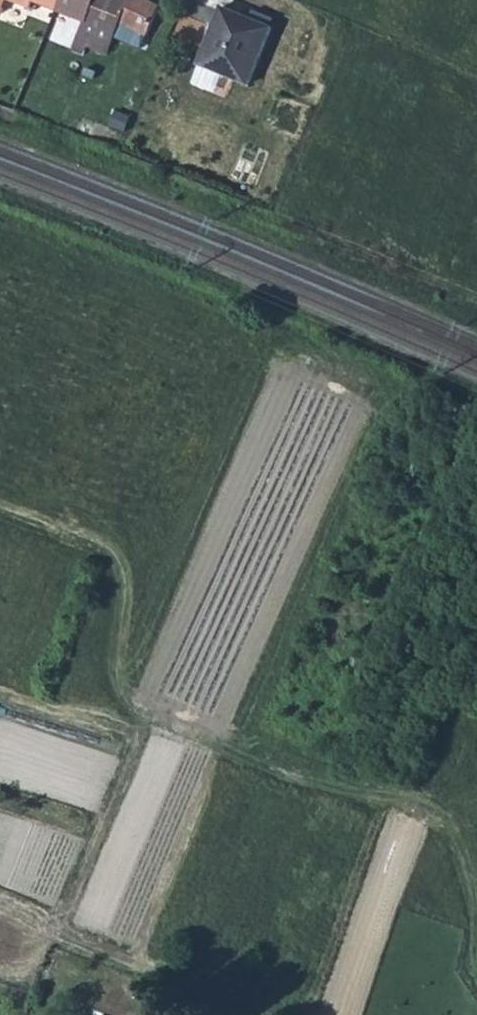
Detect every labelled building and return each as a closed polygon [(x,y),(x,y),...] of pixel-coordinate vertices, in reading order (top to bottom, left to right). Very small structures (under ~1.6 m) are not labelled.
[(60,12),(65,0),(12,0),(32,7),(35,2),(60,12)] [(60,12),(85,22),(95,0),(65,0),(60,12)] [(85,22),(73,52),(103,64),(121,23),(149,34),(161,5),(150,0),(95,0),(85,22)] [(200,64),(250,84),(273,26),(223,7),(200,64)]
